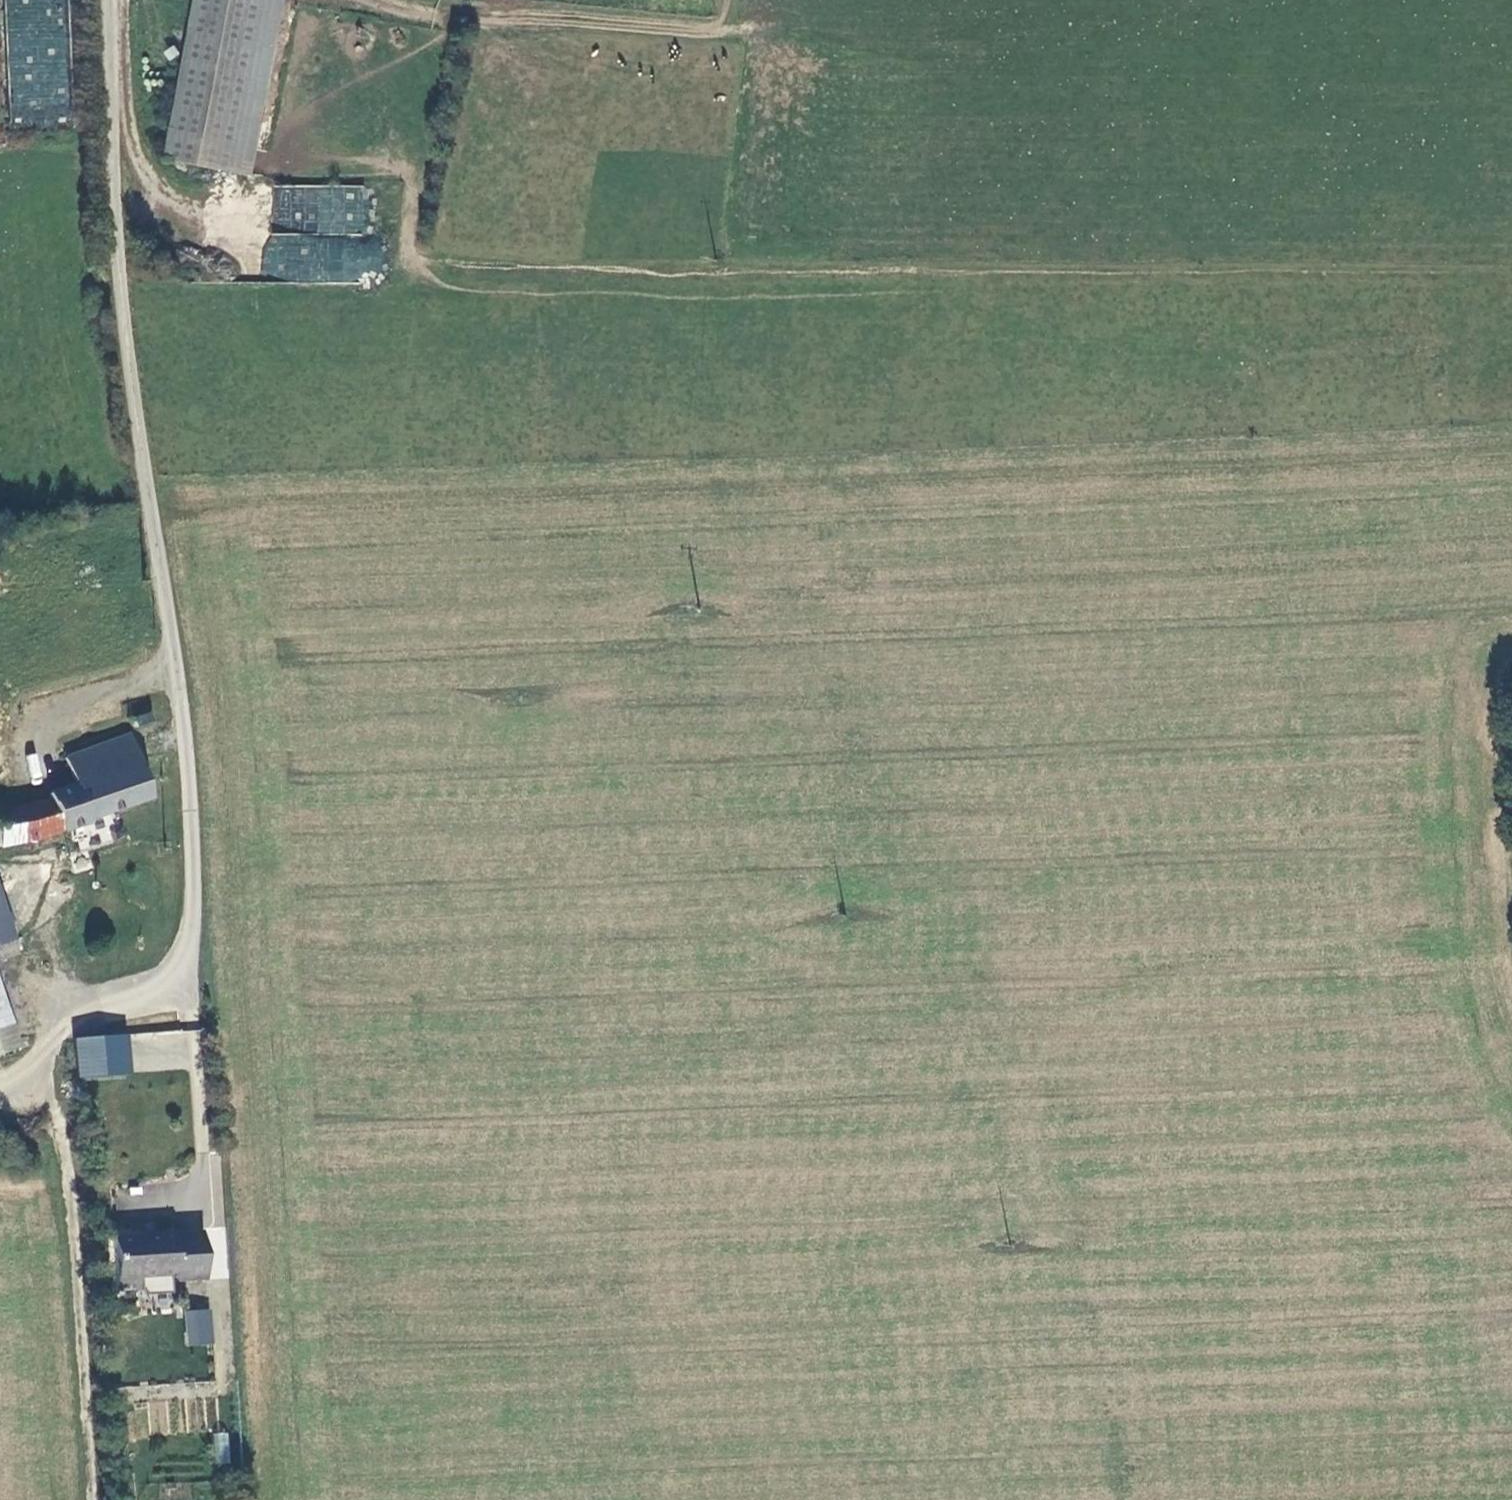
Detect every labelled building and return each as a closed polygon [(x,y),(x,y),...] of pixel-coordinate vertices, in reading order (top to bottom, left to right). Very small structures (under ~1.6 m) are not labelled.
[(7,125),(69,125),(68,19),(64,19),(64,0),(6,0),(7,125)] [(278,0),(206,0),(173,161),(244,175),(278,0)] [(266,279),(381,283),(383,235),(368,234),(370,187),(269,183),(266,279)] [(153,722),(150,713),(133,719),(135,727),(153,722)] [(127,736),(67,757),(75,783),(49,792),(50,797),(0,810),(0,843),(34,839),(88,821),(89,818),(147,800),(127,736)] [(0,907),(0,963),(16,958),(0,907)] [(13,1055),(5,1026),(0,1011),(0,1059),(13,1055)] [(133,1073),(129,1032),(75,1038),(80,1079),(133,1073)] [(173,1281),(203,1279),(199,1231),(111,1238),(115,1293),(138,1291),(137,1279),(172,1275),(173,1281)] [(212,1309),(186,1309),(185,1345),(212,1345),(212,1309)] [(215,1464),(229,1463),(228,1433),(214,1433),(215,1464)]
